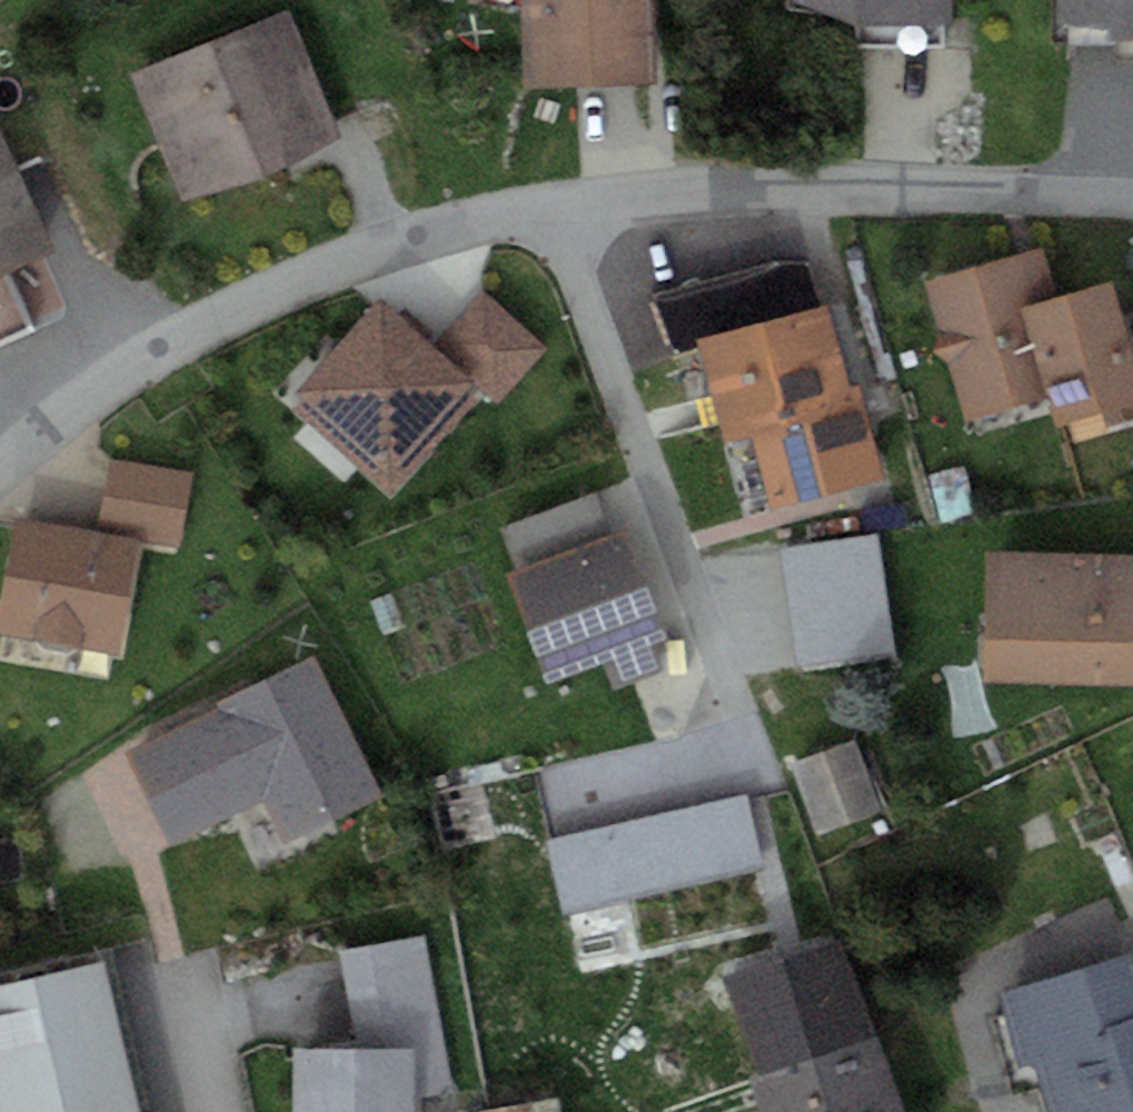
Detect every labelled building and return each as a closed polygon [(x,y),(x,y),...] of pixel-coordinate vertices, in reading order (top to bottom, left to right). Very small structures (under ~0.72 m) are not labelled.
[(656,82),(654,0),(522,0),(524,86),(656,82)] [(955,27),(955,0),(797,0),(853,22),(955,27)] [(1065,38),(1132,38),(1132,0),(1065,0),(1065,38)] [(289,9),(130,71),(180,199),(340,136),(289,9)] [(54,248),(0,129),(0,272),(54,248)] [(968,421),(1048,397),(1021,306),(1059,295),(1045,246),(926,281),(968,421)] [(1059,295),(1021,306),(1048,397),(1057,426),(1132,403),(1132,354),(1111,279),(1059,295)] [(24,327),(6,287),(0,289),(0,338),(24,327)] [(380,296),(288,400),(393,492),(483,390),(499,404),(550,346),(485,288),(435,344),(380,296)] [(828,305),(699,338),(725,440),(752,434),(771,509),(884,480),(859,383),(849,386),(828,305)] [(15,516),(0,613),(0,633),(122,652),(140,539),(180,545),(192,472),(110,460),(99,529),(15,516)] [(513,570),(506,572),(546,683),(606,662),(616,689),(665,671),(654,640),(665,636),(626,528),(612,533),(598,491),(497,527),(513,570)] [(988,549),(985,681),(1132,684),(1132,552),(988,549)] [(215,702),(217,706),(263,800),(284,842),(384,792),(315,653),(215,702)] [(172,845),(263,800),(217,706),(125,751),(172,845)] [(854,738),(791,762),(819,836),(882,812),(854,738)] [(747,791),(546,838),(564,912),(764,864),(747,791)] [(340,951),(356,1046),(415,1047),(414,1097),(453,1092),(425,936),(340,951)] [(727,974),(758,1070),(877,1032),(846,936),(727,974)] [(1000,990),(1020,1067),(1035,1064),(1050,1111),(1132,1111),(1132,952),(1000,990)] [(105,960),(0,984),(0,1111),(140,1111),(105,960)] [(877,1032),(758,1070),(744,1075),(756,1111),(903,1111),(877,1032)] [(356,1046),(345,1046),(294,1046),(293,1111),(355,1111),(356,1046)] [(356,1046),(355,1111),(414,1111),(414,1097),(415,1047),(356,1046)] [(483,1111),(562,1111),(559,1097),(483,1111)]
